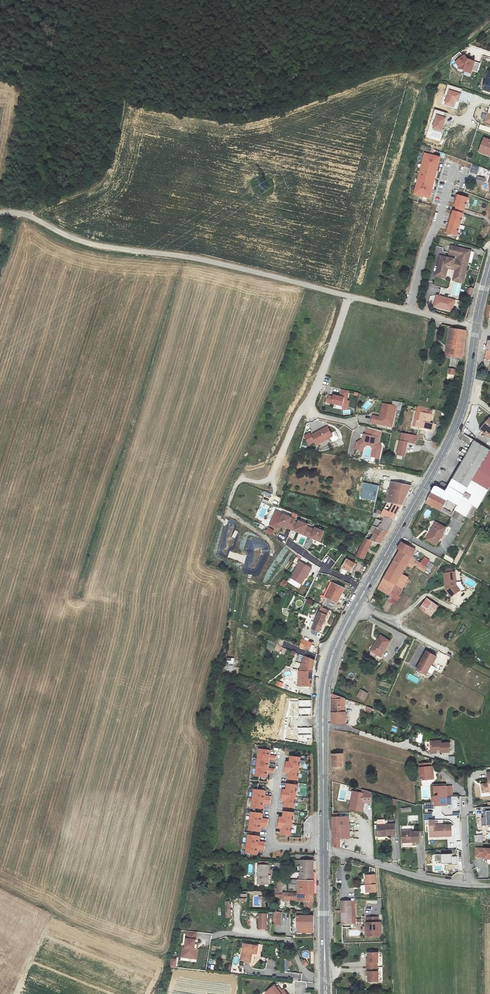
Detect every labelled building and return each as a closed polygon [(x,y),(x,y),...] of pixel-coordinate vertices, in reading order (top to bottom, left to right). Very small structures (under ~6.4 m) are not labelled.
[(472,70),(477,72),(480,63),(467,59),(464,55),(462,56),(459,52),(452,58),(459,68),(464,70),(463,71),(471,74),(472,70)] [(454,100),(458,102),(462,89),(448,85),(445,95),(447,95),(445,104),(452,107),(454,100)] [(445,118),(443,117),(445,113),(435,110),(432,119),(435,120),(432,129),(441,132),(445,118)] [(484,138),(479,151),(489,155),(489,141),(484,138)] [(440,156),(424,152),(413,194),(430,198),(440,156)] [(479,166),(472,164),(470,172),(477,174),(479,166)] [(477,176),(475,182),(483,184),(485,179),(477,176)] [(453,210),(446,232),(456,235),(463,213),(462,213),(464,209),(468,198),(457,195),(454,206),(456,207),(455,211),(453,210)] [(448,265),(454,266),(455,267),(454,271),(465,273),(471,250),(451,245),(449,254),(459,256),(458,260),(441,256),(436,273),(441,274),(444,272),(445,266),(448,265)] [(441,274),(436,273),(435,276),(445,278),(448,265),(445,266),(444,272),(441,274)] [(463,283),(465,273),(454,271),(455,267),(454,266),(450,280),(463,283)] [(437,295),(433,307),(451,312),(455,300),(437,295)] [(449,328),(446,354),(456,356),(462,357),(463,357),(463,355),(466,330),(449,328)] [(447,379),(455,380),(456,368),(449,368),(447,379)] [(341,390),(339,396),(333,395),(333,397),(328,395),(327,402),(342,406),(341,410),(347,407),(349,400),(347,400),(349,392),(341,390)] [(397,406),(382,403),(379,416),(373,415),(371,422),(392,427),(397,406)] [(431,413),(420,411),(419,420),(416,419),(415,426),(434,430),(435,423),(429,422),(431,413)] [(479,429),(489,438),(489,416),(479,429)] [(327,426),(311,434),(310,433),(304,435),(309,444),(314,442),(316,444),(332,436),(327,426)] [(381,431),(367,427),(365,435),(366,435),(365,438),(363,438),(356,443),(355,449),(363,451),(363,447),(367,445),(370,446),(373,449),(371,457),(379,458),(381,448),(379,444),(381,431)] [(484,460),(489,464),(489,449),(487,447),(460,432),(457,439),(471,447),(469,450),(484,460)] [(402,433),(397,455),(404,456),(408,442),(415,443),(417,436),(402,433)] [(455,509),(464,494),(484,460),(469,450),(459,466),(461,468),(443,501),(439,512),(450,517),(455,509)] [(481,503),(489,487),(489,464),(484,460),(464,494),(481,503)] [(423,503),(439,512),(443,501),(461,468),(459,466),(443,492),(433,487),(423,503)] [(386,503),(402,506),(410,488),(411,487),(383,481),(382,485),(380,485),(379,488),(389,490),(386,503)] [(364,483),(361,498),(375,501),(378,486),(364,483)] [(478,509),(481,503),(464,494),(455,509),(457,511),(463,514),(465,516),(472,506),(478,509)] [(402,506),(386,503),(380,518),(385,519),(394,521),(395,522),(398,515),(400,510),(402,506)] [(277,529),(278,525),(283,514),(275,511),(270,525),(277,529)] [(463,514),(457,511),(455,516),(460,519),(463,514)] [(291,518),(283,514),(278,525),(291,530),(294,522),(291,520),(291,518)] [(394,521),(385,519),(379,528),(388,533),(394,521)] [(295,520),(294,522),(291,530),(295,531),(296,530),(304,533),(307,527),(308,525),(295,520)] [(436,522),(429,534),(431,534),(427,541),(435,546),(445,527),(436,522)] [(381,545),(388,533),(379,528),(373,526),(367,537),(366,536),(357,554),(364,558),(373,541),(381,545)] [(311,528),(307,527),(304,533),(296,530),(295,531),(307,536),(311,528)] [(315,530),(311,528),(307,536),(311,538),(312,537),(321,540),(324,531),(315,528),(315,530)] [(400,548),(397,554),(418,565),(417,567),(423,571),(426,567),(425,566),(429,560),(424,557),(420,563),(416,560),(417,559),(411,555),(415,550),(401,542),(398,547),(400,548)] [(418,565),(397,554),(384,577),(378,589),(389,596),(396,584),(402,588),(408,578),(401,574),(406,565),(409,566),(410,565),(413,566),(413,565),(417,567),(418,565)] [(355,564),(346,559),(341,568),(350,573),(355,564)] [(312,569),(300,562),(291,578),(300,584),(304,577),(306,578),(309,572),(310,572),(312,569)] [(425,570),(430,572),(434,564),(430,562),(425,570)] [(454,571),(444,573),(446,589),(451,597),(460,590),(456,585),(454,571)] [(475,588),(478,582),(467,577),(464,584),(475,588)] [(325,598),(334,602),(337,604),(345,588),(332,583),(325,598)] [(402,588),(396,584),(389,596),(382,610),(387,612),(397,596),(398,597),(402,588)] [(331,608),(334,602),(325,598),(323,603),(331,608)] [(431,616),(438,607),(427,599),(420,608),(431,616)] [(321,607),(312,628),(319,631),(328,610),(321,607)] [(380,635),(371,650),(381,656),(390,641),(380,635)] [(302,639),(299,646),(308,650),(312,643),(302,639)] [(277,645),(274,650),(284,655),(287,649),(277,645)] [(435,656),(426,651),(416,669),(426,674),(435,656)] [(299,671),(312,671),(313,665),(315,660),(304,656),(299,671)] [(234,670),(234,658),(225,658),(224,670),(234,670)] [(298,686),(311,686),(312,671),(299,671),(298,686)] [(360,689),(357,696),(364,700),(368,694),(360,689)] [(345,723),(344,698),(331,694),(331,723),(345,723)] [(302,716),(312,716),(311,700),(298,701),(298,710),(299,710),(299,714),(302,714),(302,716)] [(298,739),(312,739),(312,727),(298,727),(298,739)] [(440,741),(430,741),(431,753),(437,752),(437,750),(441,749),(441,751),(450,751),(449,742),(441,743),(440,741)] [(256,776),(266,777),(267,772),(268,773),(274,773),(275,769),(269,768),(267,768),(269,759),(270,760),(276,760),(277,756),(270,755),(269,755),(270,751),(259,749),(256,776)] [(332,754),(332,767),(342,767),(342,754),(332,754)] [(298,780),(301,758),(291,756),(290,760),(290,763),(288,762),(286,762),(285,772),(287,773),(289,773),(289,775),(288,779),(298,780)] [(432,766),(430,767),(430,763),(418,764),(420,780),(434,779),(432,766)] [(481,786),(482,794),(489,792),(489,774),(485,775),(487,785),(481,786)] [(295,808),(297,785),(288,784),(287,788),(287,790),(285,790),(282,790),(281,800),(284,800),(285,801),(285,803),(285,807),(295,808)] [(434,802),(434,806),(447,805),(446,795),(453,795),(452,786),(433,787),(434,797),(434,802)] [(265,791),(254,790),(252,807),(262,809),(263,804),(264,804),(270,805),(271,797),(265,796),(264,796),(265,791)] [(352,791),(349,809),(362,812),(364,803),(371,803),(371,793),(362,790),(361,793),(352,791)] [(461,816),(460,797),(451,797),(451,816),(461,816)] [(483,807),(484,818),(482,818),(482,826),(489,825),(489,807),(483,807)] [(261,818),(262,814),(251,812),(249,830),(260,832),(260,827),(262,827),(267,828),(268,819),(263,818),(261,818)] [(291,835),(294,813),(284,812),(284,816),(283,818),(281,818),(279,817),(278,828),(280,828),(282,828),(282,830),(281,834),(291,835)] [(350,837),(350,834),(349,822),(349,816),(333,816),(333,846),(341,849),(341,846),(344,846),(343,837),(350,837)] [(387,836),(387,834),(395,834),(394,825),(393,825),(393,820),(386,820),(387,825),(377,825),(377,836),(387,836)] [(429,820),(430,837),(451,836),(451,824),(435,825),(435,820),(432,820),(429,820)] [(411,845),(411,843),(419,843),(419,831),(412,831),(412,829),(401,830),(402,846),(411,845)] [(474,835),(475,842),(483,842),(482,834),(474,835)] [(258,841),(259,837),(248,835),(246,853),(257,854),(257,850),(259,850),(264,851),(265,842),(260,841),(258,841)] [(476,848),(476,856),(488,856),(488,863),(489,863),(489,848),(476,848)] [(457,857),(452,857),(451,854),(434,855),(434,861),(441,861),(441,863),(452,863),(452,864),(457,864),(457,857)] [(299,873),(297,892),(314,892),(314,860),(301,859),(301,873),(299,873)] [(258,862),(257,884),(267,884),(268,884),(269,875),(268,875),(269,862),(258,862)] [(375,874),(365,875),(365,884),(364,885),(364,892),(376,891),(375,874)] [(277,901),(304,902),(314,902),(314,892),(297,892),(286,892),(281,892),(281,897),(277,897),(277,901)] [(354,901),(340,902),(341,924),(361,923),(361,919),(355,919),(354,901)] [(296,910),(297,926),(314,927),(314,916),(302,916),(301,911),(296,910)] [(378,917),(366,917),(367,936),(380,935),(380,922),(378,922),(378,917)] [(196,932),(183,930),(183,933),(185,933),(185,938),(184,947),(183,947),(181,956),(192,958),(193,948),(194,948),(194,943),(195,939),(196,939),(196,932)] [(251,952),(255,952),(257,952),(258,946),(244,943),(242,960),(250,961),(251,952)] [(378,952),(368,952),(368,959),(368,962),(367,962),(367,967),(377,967),(377,962),(378,962),(378,952)] [(377,967),(367,967),(367,972),(368,972),(368,975),(368,981),(378,981),(378,971),(377,971),(377,967)] [(277,988),(276,986),(266,993),(267,993),(285,993),(280,986),(277,988)]
